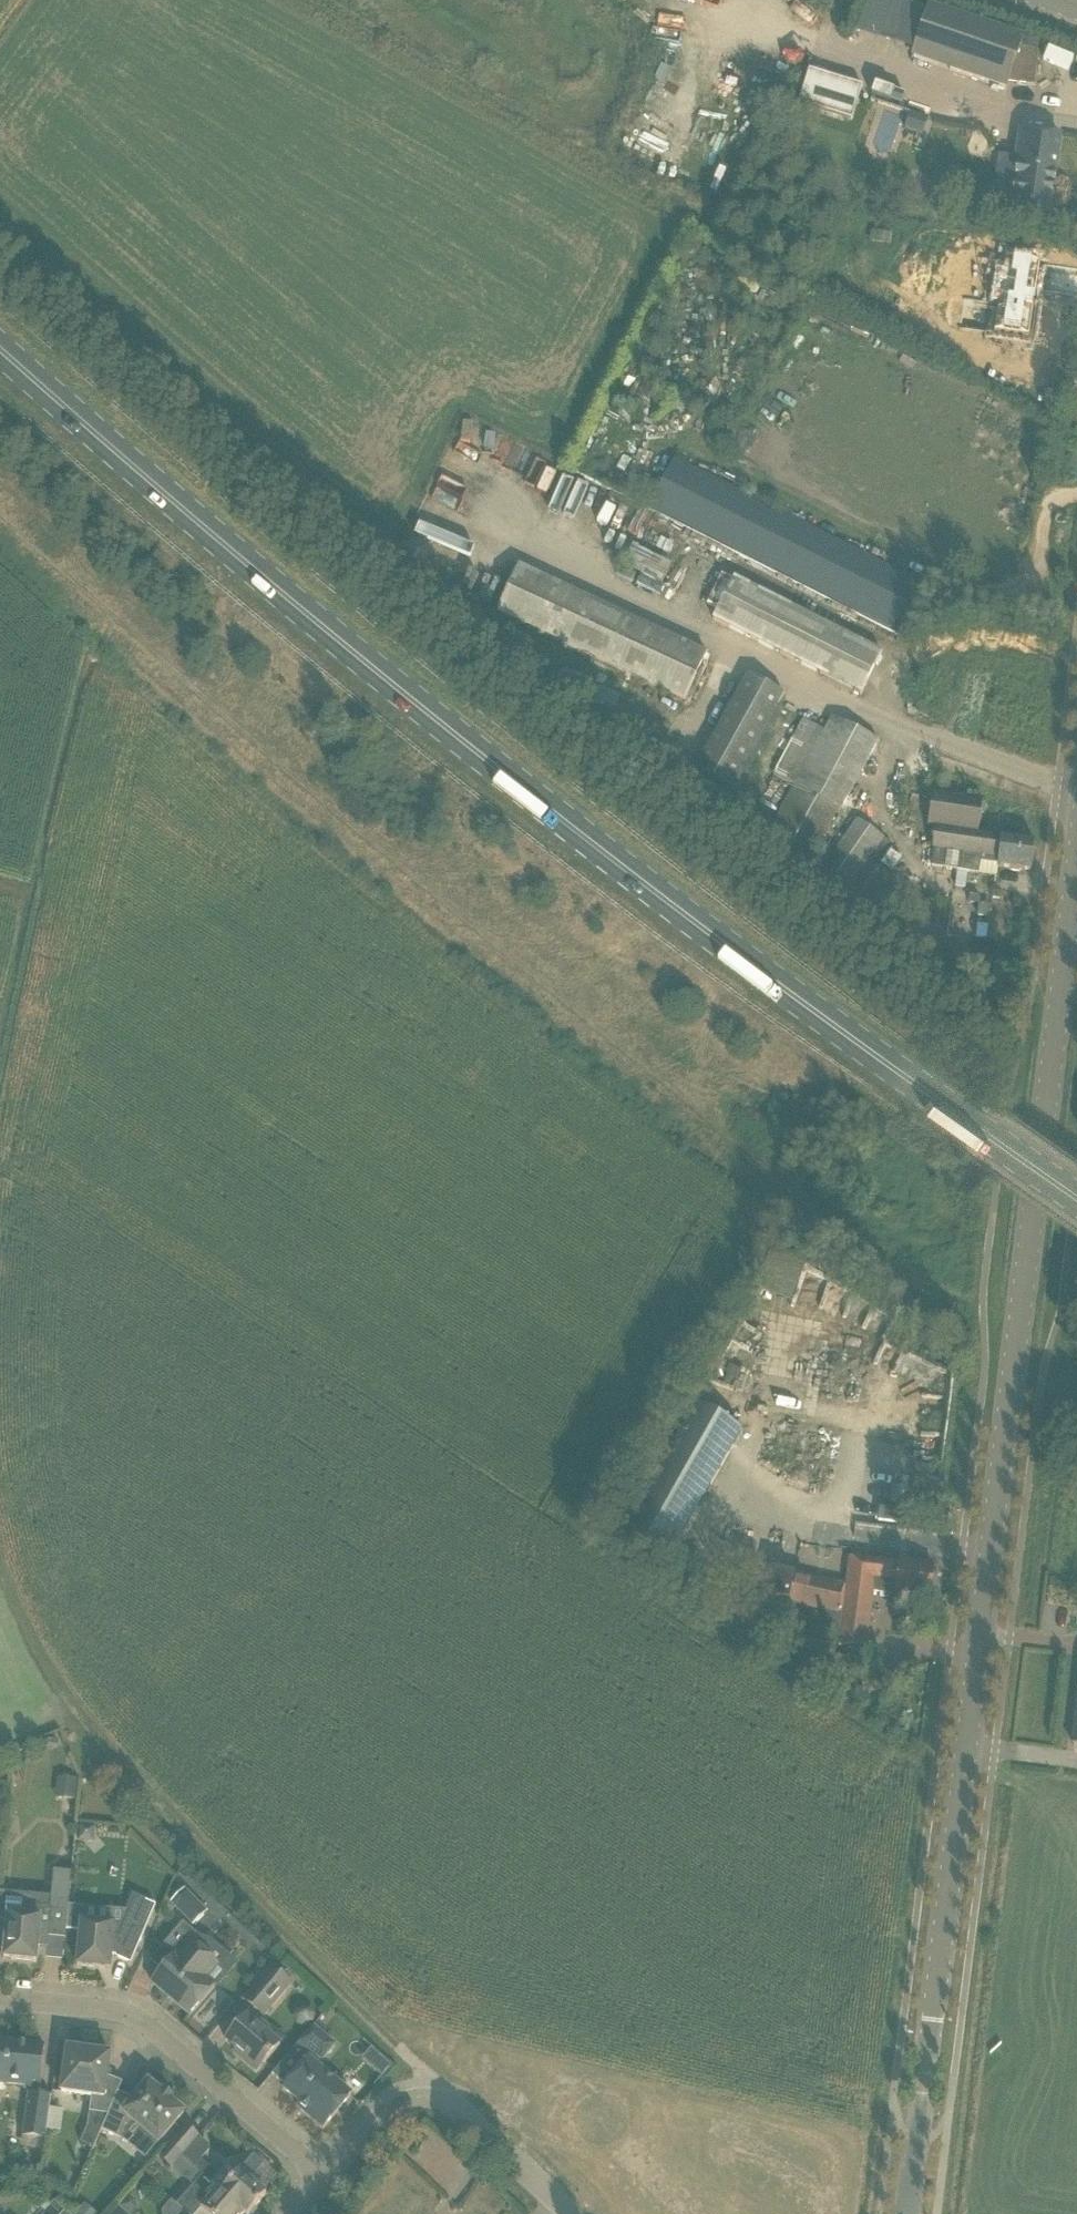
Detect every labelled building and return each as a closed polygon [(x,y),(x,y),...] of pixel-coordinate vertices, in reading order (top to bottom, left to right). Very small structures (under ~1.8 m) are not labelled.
[(929,7),(912,57),(1004,89),(1008,76),(1015,79),(1015,84),(1033,86),(1037,51),(1018,49),(1021,38),(929,7)] [(809,72),(799,104),(851,119),(861,87),(809,72)] [(802,79),(793,75),(781,110),(790,113),(802,79)] [(911,113),(905,130),(921,135),(927,118),(911,113)] [(997,173),(992,209),(1011,211),(1012,205),(1048,211),(1059,136),(1037,132),(1019,130),(1015,157),(1012,175),(997,173)] [(1034,337),(1044,261),(1009,255),(1007,267),(999,265),(994,301),(1003,302),(999,331),(1034,337)] [(891,632),(916,584),(674,463),(650,511),(891,632)] [(633,547),(626,564),(650,574),(649,575),(663,581),(671,563),(633,547)] [(519,565),(517,568),(498,613),(685,703),(702,668),(710,673),(717,657),(519,565)] [(860,697),(880,656),(733,583),(713,623),(860,697)] [(695,771),(729,791),(737,795),(783,713),(776,709),(782,698),(748,678),(695,771)] [(878,744),(840,723),(830,718),(823,731),(804,721),(773,779),(793,789),(766,840),(811,864),(839,812),(841,813),(878,744)] [(932,793),(928,828),(935,828),(932,850),(933,850),(931,867),(995,876),(996,866),(1007,867),(1029,870),(1034,841),(977,833),(982,800),(960,796),(957,796),(932,793)] [(820,876),(846,895),(886,838),(860,820),(820,876)] [(991,920),(992,908),(980,906),(978,918),(991,920)] [(741,1432),(695,1405),(622,1533),(668,1560),(741,1432)] [(775,1571),(769,1597),(828,1609),(828,1610),(828,1611),(825,1622),(824,1628),(841,1630),(839,1646),(864,1649),(871,1591),(930,1599),(934,1568),(851,1557),(847,1586),(775,1571)] [(875,1677),(860,1680),(863,1694),(878,1690),(875,1677)] [(58,1778),(57,1798),(78,1799),(79,1779),(58,1778)] [(79,1826),(78,1840),(93,1841),(94,1827),(79,1826)] [(4,1948),(3,1959),(11,1959),(36,1962),(37,1947),(48,1948),(49,1937),(65,1939),(66,1930),(67,1917),(68,1906),(69,1897),(71,1873),(53,1871),(51,1895),(51,1898),(50,1909),(37,1907),(36,1907),(35,1907),(34,1907),(33,1908),(32,1908),(31,1909),(30,1909),(30,1910),(29,1910),(29,1911),(28,1911),(28,1912),(27,1913),(27,1914),(7,1913),(7,1921),(6,1926),(4,1948)] [(184,1888),(170,1902),(181,1913),(195,1899),(184,1888)] [(79,1944),(77,1966),(110,1969),(111,1956),(115,1956),(115,1957),(131,1964),(139,1943),(150,1918),(155,1906),(133,1897),(128,1908),(126,1912),(121,1923),(114,1922),(81,1919),(80,1931),(79,1944)] [(152,1983),(167,1996),(169,1995),(174,1999),(173,2001),(189,2014),(203,1998),(214,1985),(205,1978),(216,1964),(192,1944),(199,1936),(183,1922),(178,1928),(163,1945),(175,1955),(152,1983)] [(291,1983),(271,1966),(243,1999),(263,2016),(291,1983)] [(225,2040),(236,2049),(243,2055),(240,2059),(256,2072),(280,2044),(266,2032),(269,2029),(249,2012),(225,2040)] [(288,2055),(301,2066),(282,2089),(308,2110),(305,2114),(323,2128),(351,2094),(315,2064),(320,2059),(321,2060),(334,2045),(312,2026),(288,2055)] [(7,2081),(7,2084),(40,2087),(42,2068),(44,2046),(13,2043),(11,2040),(0,2039),(0,2080),(7,2081)] [(107,2115),(117,2092),(122,2082),(107,2076),(110,2054),(67,2048),(60,2094),(93,2098),(91,2113),(87,2129),(81,2142),(93,2148),(100,2134),(102,2131),(108,2115),(107,2115)] [(134,2100),(117,2092),(107,2115),(108,2115),(102,2131),(121,2141),(133,2124),(156,2145),(183,2113),(148,2083),(134,2100)] [(45,2140),(51,2096),(29,2093),(23,2136),(45,2140)] [(187,2125),(170,2145),(181,2155),(195,2167),(210,2150),(210,2145),(187,2125)] [(170,2145),(159,2157),(171,2167),(181,2155),(170,2145)] [(244,2212),(246,2213),(249,2213),(266,2195),(249,2180),(263,2163),(253,2154),(238,2171),(228,2163),(214,2179),(212,2182),(218,2187),(217,2188),(244,2211),(244,2212)] [(177,2205),(182,2210),(187,2213),(242,2213),(244,2212),(244,2211),(217,2188),(218,2187),(212,2182),(203,2175),(194,2184),(177,2205)] [(119,2206),(128,2213),(130,2213),(135,2209),(134,2200),(128,2195),(119,2206)] [(177,2205),(176,2205),(171,2201),(161,2211),(162,2213),(187,2213),(177,2205)] [(76,2213),(96,2213),(85,2204),(76,2213)]
